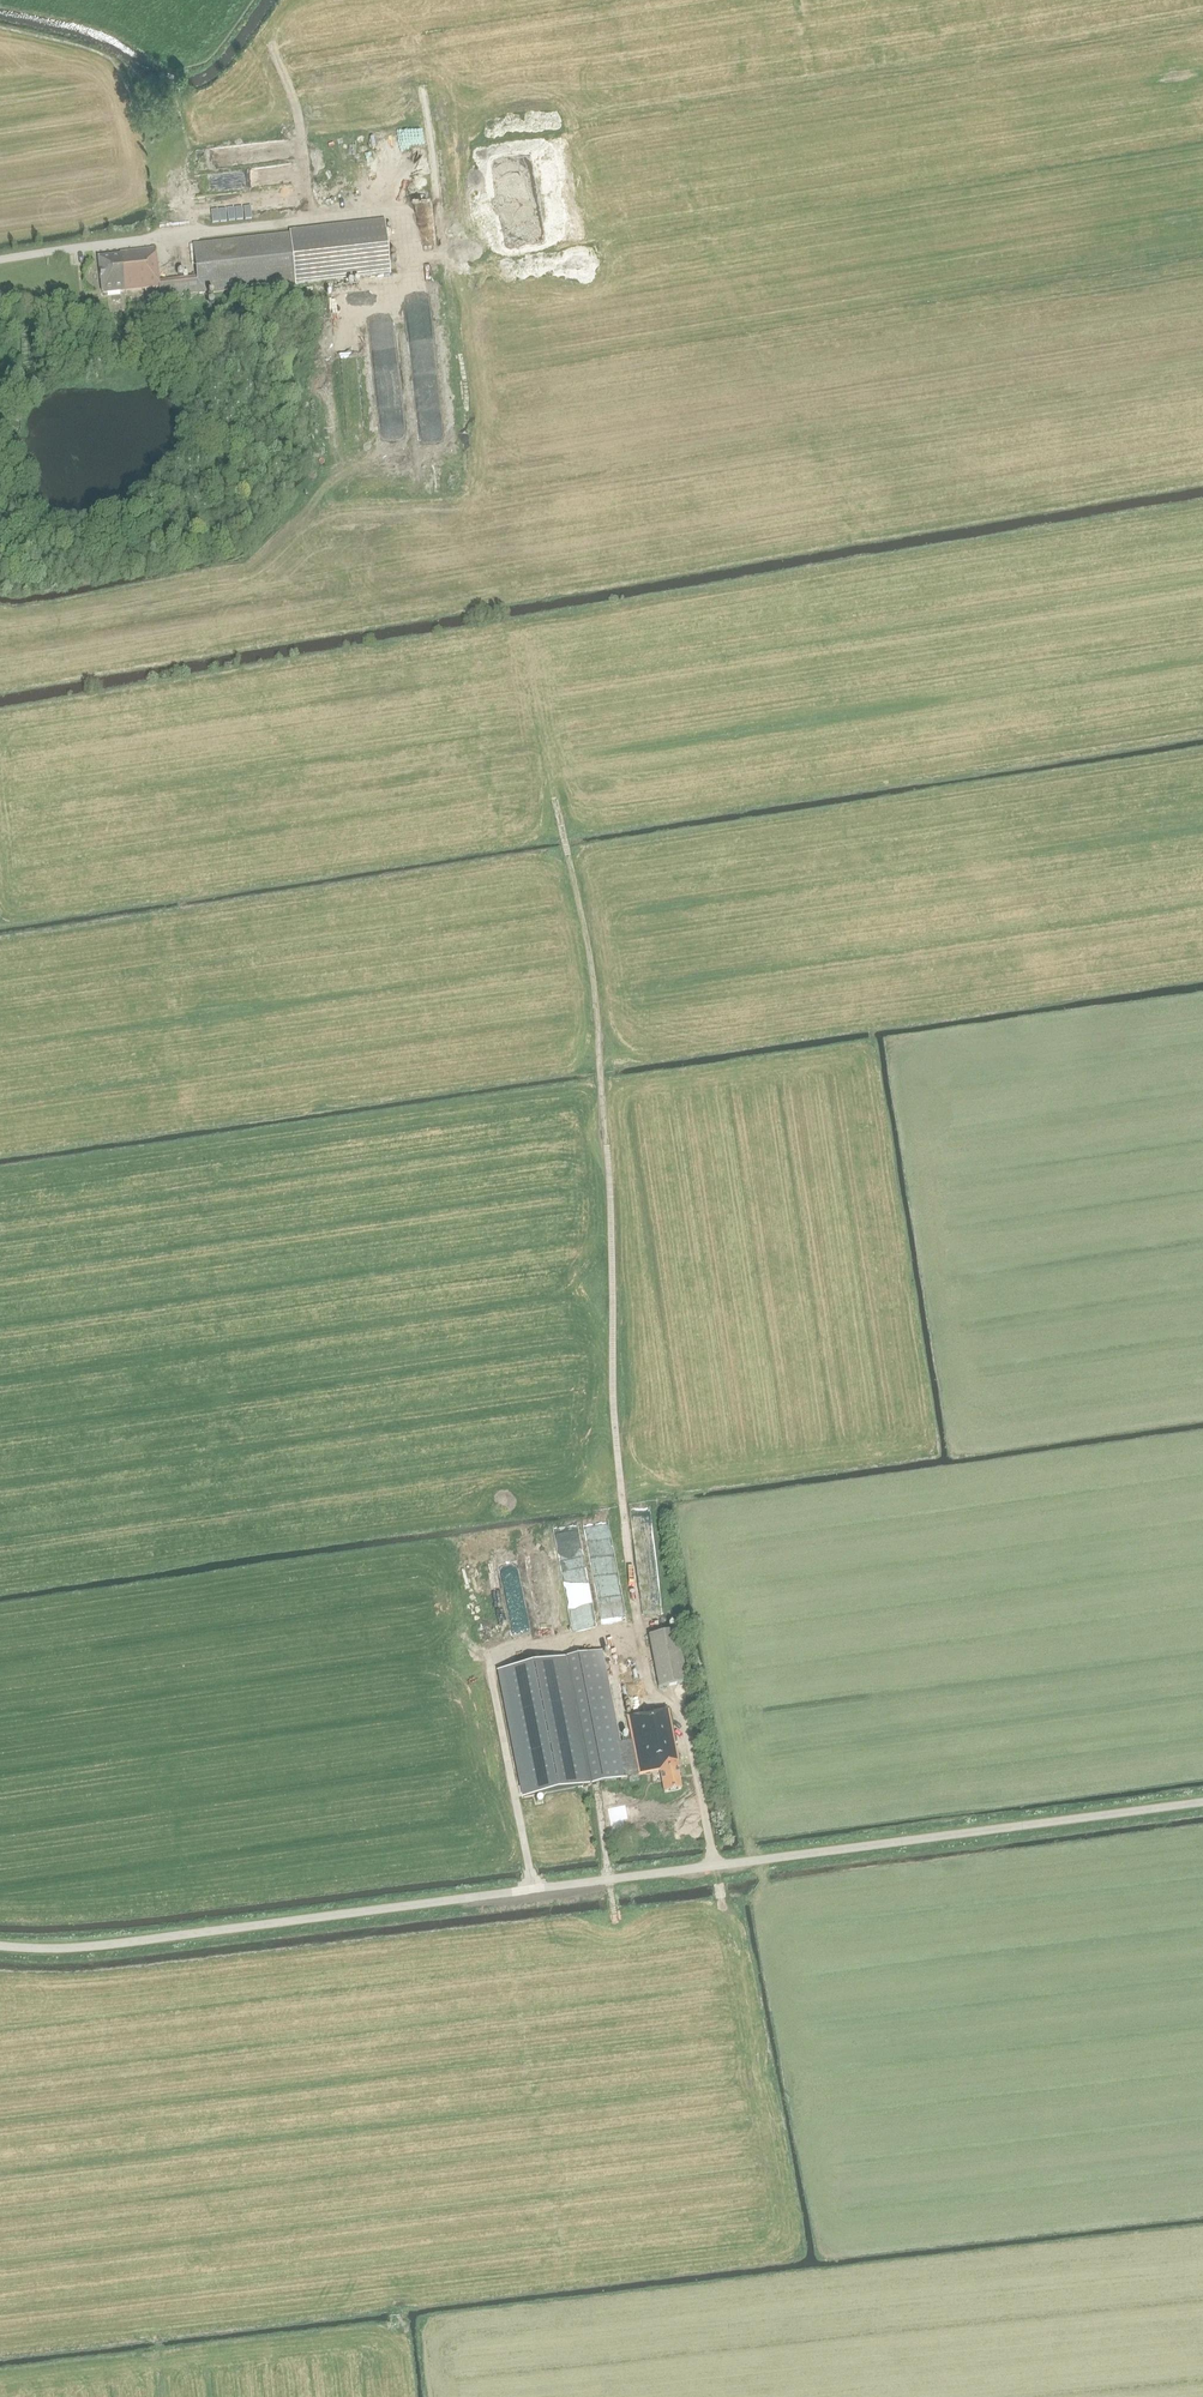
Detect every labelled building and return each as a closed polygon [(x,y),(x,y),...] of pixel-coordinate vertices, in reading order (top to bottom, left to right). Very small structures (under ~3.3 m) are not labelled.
[(99,257),(102,294),(159,288),(160,298),(199,294),(199,295),(295,285),(295,286),(391,276),(386,225),(290,235),(193,245),(197,278),(159,282),(155,249),(120,253),(120,255),(99,257)] [(581,1568),(588,1603),(605,1600),(598,1565),(581,1568)] [(650,1635),(657,1688),(686,1684),(679,1631),(650,1635)] [(523,1798),(576,1788),(626,1778),(626,1777),(659,1771),(663,1793),(680,1790),(675,1768),(678,1767),(667,1710),(655,1712),(654,1710),(626,1715),(631,1741),(619,1743),(602,1651),(498,1671),(523,1798)]
